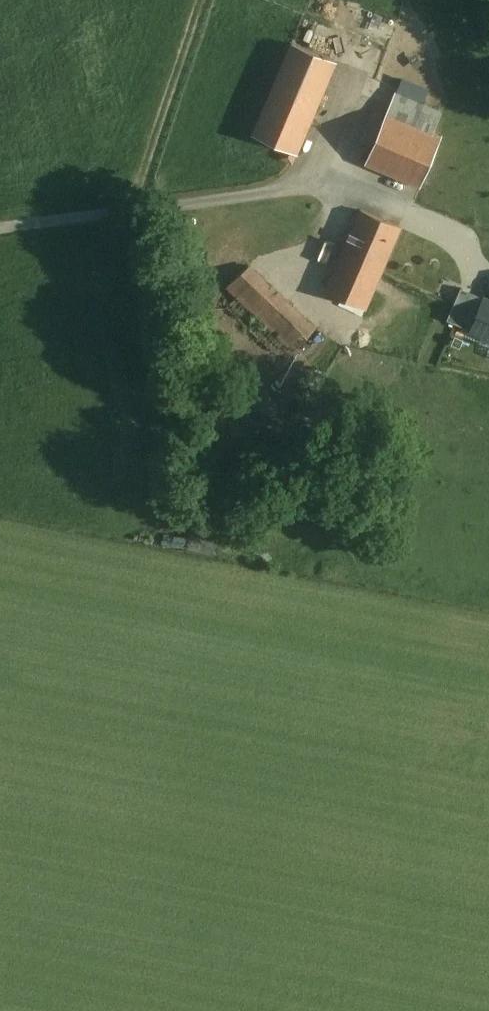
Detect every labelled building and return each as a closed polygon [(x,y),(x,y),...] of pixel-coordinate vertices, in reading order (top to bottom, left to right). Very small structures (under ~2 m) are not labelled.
[(293,43),(255,135),(296,153),(335,61),(293,43)] [(420,186),(441,136),(434,133),(442,113),(396,93),(365,163),(420,186)] [(400,227),(362,210),(327,292),(365,308),(400,227)] [(314,330),(248,265),(228,285),(294,351),(314,330)] [(467,291),(453,326),(488,340),(488,300),(467,291)]
